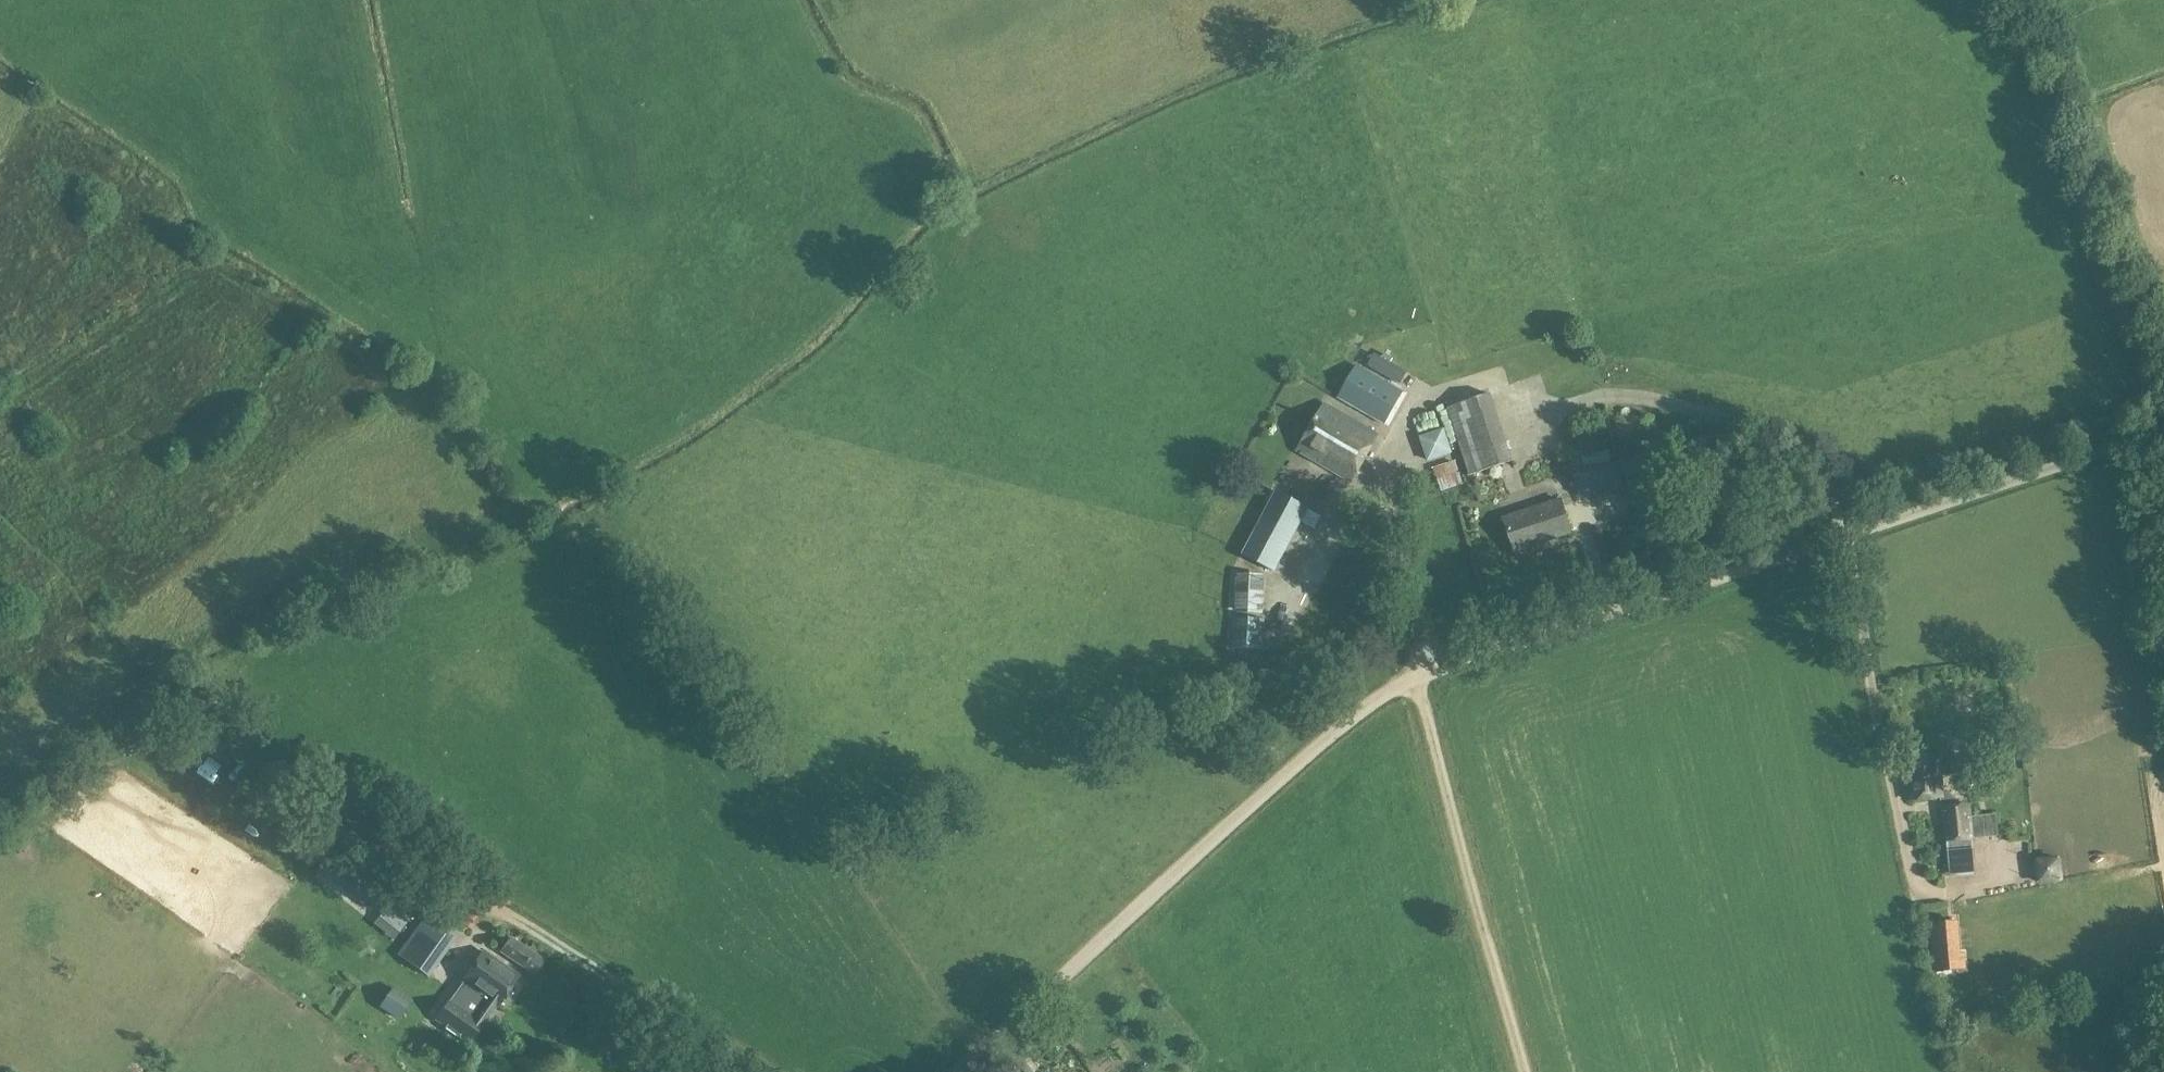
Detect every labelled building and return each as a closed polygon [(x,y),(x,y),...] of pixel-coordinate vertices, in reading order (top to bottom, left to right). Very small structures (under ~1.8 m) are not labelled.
[(1356,368),(1338,400),(1386,426),(1404,394),(1356,368)] [(1513,462),(1491,394),(1448,409),(1470,476),(1513,462)] [(1379,435),(1325,405),(1298,453),(1352,483),(1379,435)] [(1445,434),(1451,433),(1450,425),(1418,431),(1423,456),(1449,451),(1445,434)] [(1451,457),(1429,466),(1439,489),(1460,480),(1451,457)] [(1624,464),(1634,510),(1658,505),(1649,459),(1624,464)] [(1277,492),(1244,555),(1275,572),(1308,509),(1277,492)] [(1562,501),(1505,519),(1515,552),(1572,534),(1562,501)] [(1237,608),(1259,608),(1259,583),(1238,583),(1237,608)] [(1234,617),(1232,650),(1265,652),(1267,619),(1234,617)] [(1944,798),(1940,799),(1941,809),(1945,808),(1948,847),(1950,869),(1975,868),(1973,845),(1973,839),(1985,838),(1984,816),(1971,817),(1970,806),(1959,807),(1958,801),(1947,790),(1943,790),(1944,798)] [(319,870),(370,910),(385,891),(334,851),(319,870)] [(2034,859),(2036,885),(2060,884),(2059,858),(2034,859)] [(403,891),(382,919),(400,932),(421,904),(403,891)] [(430,979),(461,935),(428,911),(397,955),(430,979)] [(545,962),(511,938),(500,953),(535,977),(545,962)] [(1936,972),(1964,970),(1963,955),(1958,955),(1957,942),(1934,944),(1936,972)] [(497,1005),(518,977),(484,953),(463,982),(488,1000),(475,1017),(452,1000),(437,1020),(469,1043),(491,1014),(498,1019),(504,1010),(497,1005)] [(398,1018),(411,1001),(393,988),(381,1005),(398,1018)]
